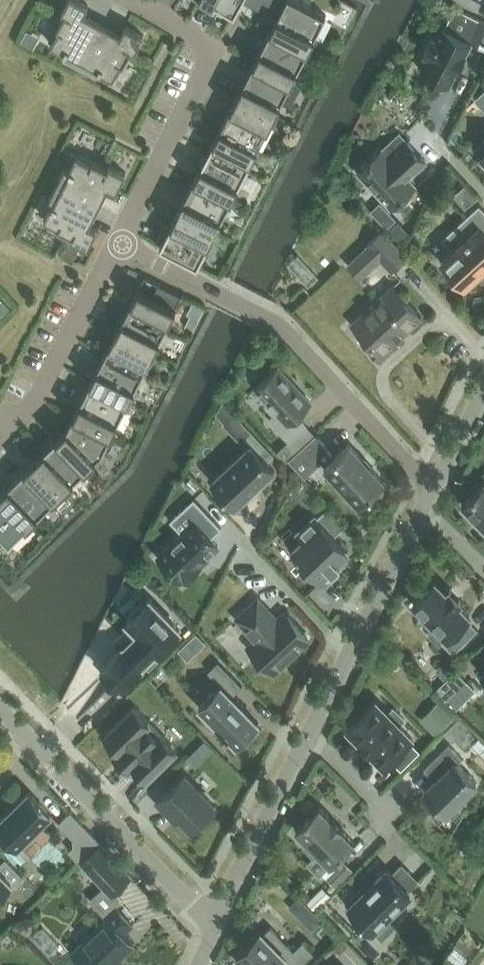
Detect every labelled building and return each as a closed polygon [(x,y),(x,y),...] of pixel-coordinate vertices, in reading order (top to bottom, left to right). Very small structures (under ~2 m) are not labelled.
[(63,55),(80,64),(101,27),(82,16),(89,5),(80,0),(68,0),(62,11),(65,13),(57,27),(59,28),(51,43),(65,51),(63,55)] [(234,14),(242,0),(209,0),(234,14)] [(282,8),(271,29),(308,49),(326,14),(298,0),(268,0),(282,8)] [(481,2),(478,0),(465,0),(464,2),(477,10),(481,2)] [(421,69),(420,70),(448,84),(469,41),(466,39),(477,18),(456,7),(445,29),(442,27),(436,40),(431,37),(425,49),(423,53),(428,55),(421,69)] [(466,39),(469,41),(483,49),(483,21),(477,18),(466,39)] [(126,25),(119,37),(101,27),(80,64),(97,73),(99,69),(113,77),(122,62),(124,63),(131,50),(135,51),(144,35),(126,25)] [(271,29),(254,63),(291,82),(308,49),(271,29)] [(254,63),(237,96),(274,115),(291,82),(254,63)] [(472,99),(483,112),(483,87),(472,99)] [(237,96),(220,129),(257,148),(274,115),(237,96)] [(220,129),(209,150),(246,170),(257,148),(220,129)] [(413,171),(414,172),(426,161),(407,141),(389,157),(381,149),(357,172),(391,208),(393,206),(396,208),(405,199),(403,197),(415,186),(408,178),(409,177),(408,176),(407,177),(406,176),(413,170),(414,171),(413,171)] [(475,149),(482,156),(481,156),(483,159),(483,141),(475,149)] [(209,150),(194,178),(232,197),(246,170),(209,150)] [(69,168),(66,166),(57,184),(95,203),(104,184),(116,190),(126,172),(109,164),(107,167),(93,160),(92,161),(76,154),(69,168)] [(194,178),(177,211),(215,230),(232,197),(194,178)] [(464,183),(452,194),(464,207),(476,197),(464,183)] [(97,228),(85,222),(95,203),(57,184),(48,201),(51,203),(44,217),(59,225),(58,227),(73,234),(71,238),(88,246),(97,228)] [(397,219),(381,201),(371,210),(387,228),(397,219)] [(442,238),(453,250),(442,260),(465,285),(483,267),(483,208),(479,203),(442,238)] [(177,211),(160,246),(197,265),(215,230),(177,211)] [(397,220),(388,228),(399,241),(408,232),(397,220)] [(405,256),(381,230),(367,243),(368,244),(348,263),(359,276),(380,257),(391,269),(405,256)] [(74,259),(80,246),(73,243),(67,255),(74,259)] [(144,276),(127,310),(164,329),(182,295),(144,276)] [(392,285),(352,323),(372,344),(368,347),(380,359),(393,347),(390,345),(421,316),(392,285)] [(0,300),(0,313),(2,315),(10,306),(2,298),(0,300)] [(127,310),(116,331),(153,351),(164,329),(127,310)] [(116,331),(105,353),(143,372),(153,351),(116,331)] [(105,353),(91,380),(128,400),(143,372),(105,353)] [(297,414),(310,401),(279,367),(256,388),(268,401),(265,404),(272,412),(275,409),(287,422),(280,429),(289,440),(306,424),(297,414)] [(91,380),(74,413),(111,433),(128,400),(91,380)] [(216,412),(225,422),(234,413),(222,400),(216,412)] [(67,427),(57,437),(86,467),(102,452),(111,433),(74,413),(67,427)] [(217,485),(213,488),(225,501),(229,497),(236,504),(249,492),(250,493),(261,483),(260,481),(274,469),(259,453),(266,446),(251,430),(241,439),(248,446),(212,480),(217,485)] [(315,434),(289,459),(305,477),(321,462),(324,465),(360,504),(384,482),(348,443),(334,456),(327,448),(328,447),(315,434)] [(57,437),(34,459),(64,489),(86,467),(57,437)] [(286,443),(276,452),(285,461),(288,459),(294,453),(286,443)] [(34,459),(8,485),(37,515),(64,489),(34,459)] [(192,477),(185,482),(193,491),(199,485),(192,477)] [(463,502),(462,503),(463,505),(464,505),(483,525),(483,482),(464,502),(463,502)] [(302,483),(294,491),(298,495),(306,487),(302,483)] [(10,542),(37,515),(8,485),(0,492),(0,532),(10,542)] [(218,545),(211,537),(221,528),(194,499),(199,505),(189,514),(196,522),(159,557),(180,580),(182,578),(185,581),(200,566),(198,563),(218,545)] [(337,572),(334,569),(340,562),(338,559),(348,549),(334,535),(344,525),(327,507),(317,516),(316,515),(297,532),(303,538),(292,549),(325,583),(337,572)] [(434,580),(413,601),(425,613),(421,617),(432,629),(427,633),(439,645),(443,640),(453,650),(476,628),(467,619),(469,616),(458,604),(459,602),(448,591),(446,592),(434,580)] [(103,666),(102,667),(105,671),(102,674),(113,685),(116,682),(119,685),(120,684),(121,685),(141,666),(140,665),(156,650),(157,651),(159,649),(162,652),(172,642),(169,639),(179,629),(150,598),(144,604),(141,601),(130,612),(133,615),(127,620),(132,625),(115,641),(121,647),(102,665),(103,666)] [(287,659),(291,659),(295,655),(296,651),(309,638),(286,613),(277,621),(258,601),(239,618),(258,639),(250,647),(273,672),(287,659)] [(196,633),(187,641),(196,651),(205,642),(196,633)] [(257,728),(255,726),(259,722),(245,709),(247,707),(236,696),(234,697),(232,695),(242,685),(218,661),(208,671),(221,684),(199,705),(213,718),(211,720),(226,736),(228,734),(237,743),(241,739),(243,741),(257,728)] [(448,663),(441,663),(436,669),(444,678),(453,669),(448,663)] [(435,689),(447,702),(468,681),(456,669),(435,689)] [(362,741),(361,742),(369,751),(371,750),(384,764),(391,757),(401,768),(418,750),(408,740),(412,737),(399,724),(404,719),(394,708),(388,713),(375,700),(348,726),(362,741)] [(440,701),(426,714),(441,728),(454,715),(440,701)] [(176,748),(134,706),(105,735),(119,749),(114,753),(129,767),(133,763),(146,777),(176,748)] [(472,744),(483,757),(483,743),(479,738),(472,744)] [(215,749),(207,740),(200,747),(208,756),(215,749)] [(429,763),(441,775),(425,790),(446,812),(477,782),(457,761),(462,756),(449,743),(429,763)] [(206,821),(203,817),(215,805),(184,774),(157,801),(167,811),(170,807),(191,829),(193,826),(197,830),(206,821)] [(9,811),(0,819),(0,828),(17,846),(29,834),(33,838),(42,829),(38,825),(50,813),(29,791),(15,804),(14,803),(7,810),(9,811)] [(319,805),(296,828),(308,840),(302,845),(313,857),(307,863),(318,875),(331,863),(332,862),(354,841),(341,828),(343,826),(334,817),(332,818),(319,805)] [(71,811),(59,822),(87,851),(99,840),(71,811)] [(101,842),(80,861),(106,889),(93,901),(110,920),(74,953),(85,964),(114,964),(135,945),(125,934),(135,925),(117,907),(121,903),(113,895),(133,877),(101,842)] [(0,863),(0,869),(12,881),(15,885),(23,876),(5,858),(0,863)] [(354,869),(343,859),(326,876),(336,886),(354,869)] [(361,893),(359,891),(351,899),(353,901),(349,904),(373,928),(379,923),(410,892),(408,890),(418,880),(402,864),(392,874),(386,868),(361,893)] [(12,881),(0,869),(0,892),(12,881)] [(45,874),(33,886),(41,894),(53,882),(45,874)] [(331,894),(322,886),(306,901),(315,910),(331,894)] [(309,919),(308,926),(312,930),(322,920),(315,913),(309,919)] [(239,956),(237,959),(243,964),(278,964),(281,962),(284,964),(301,964),(314,952),(303,941),(294,949),(270,926),(263,933),(261,930),(236,953),(239,956)]
